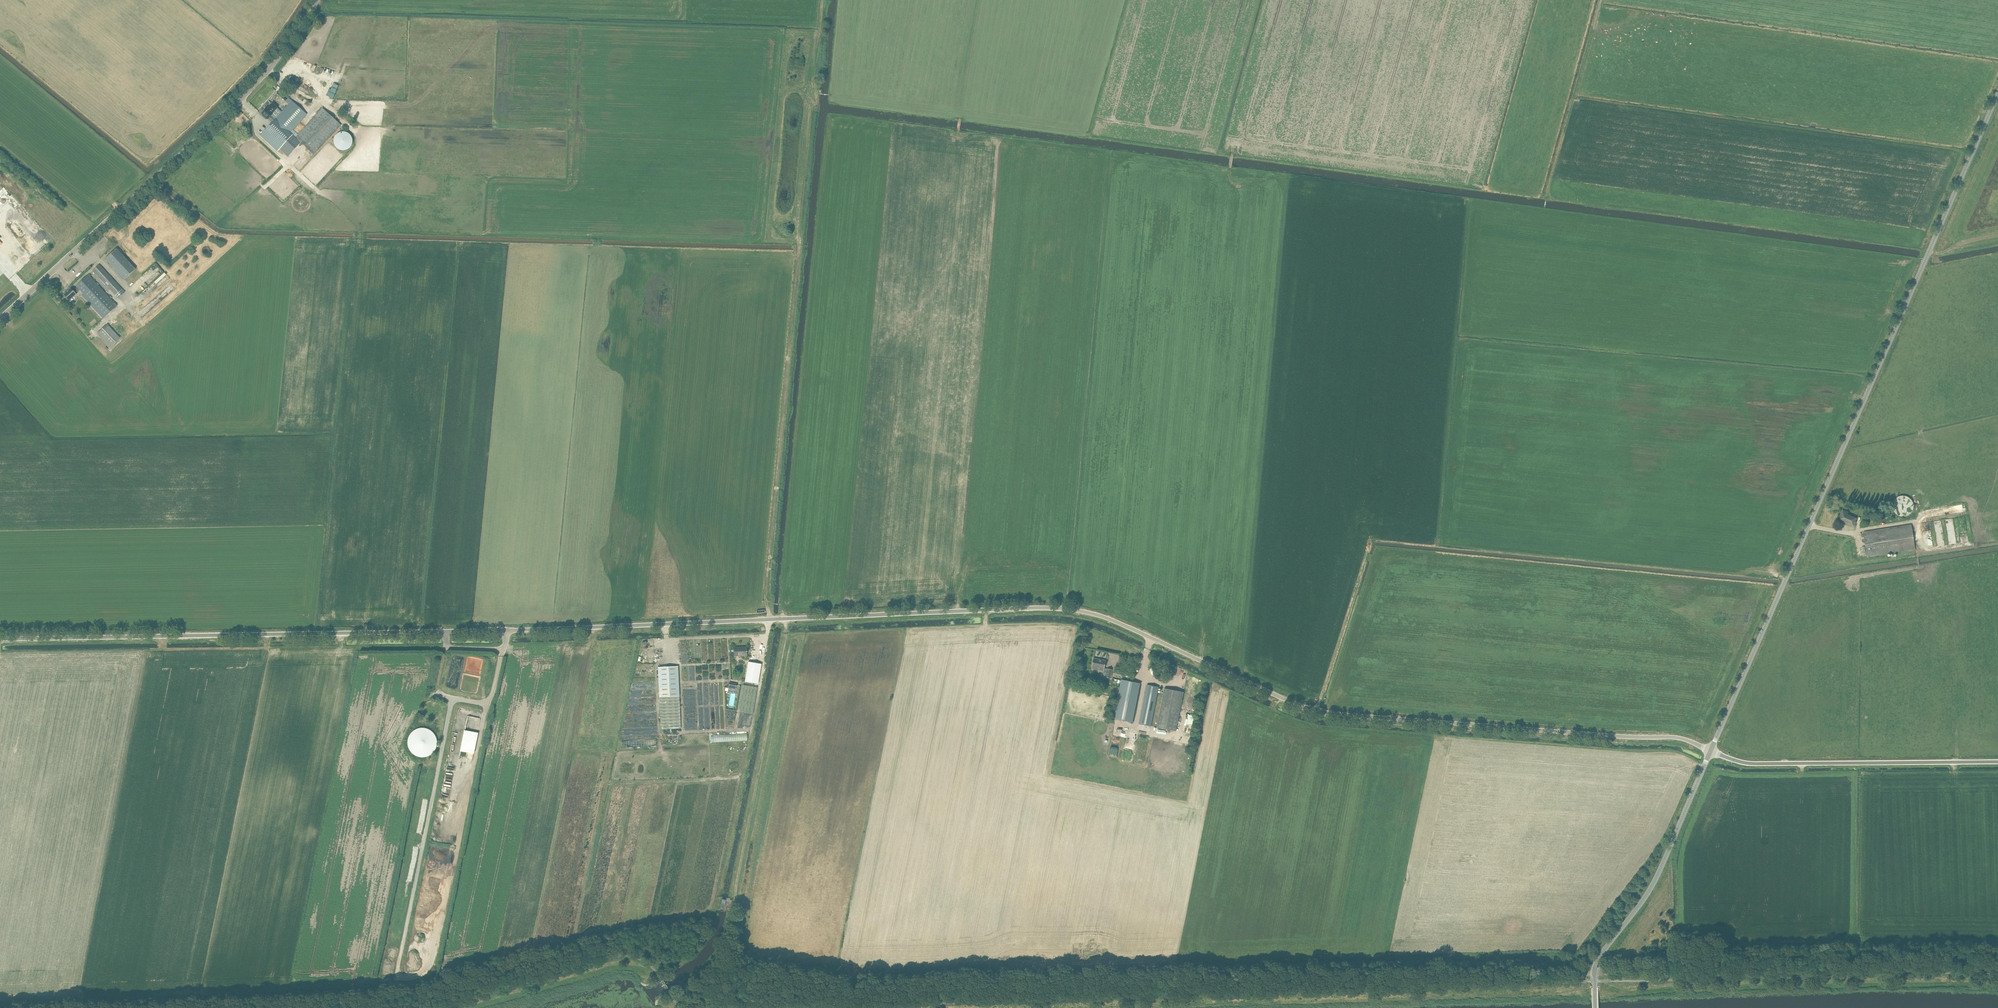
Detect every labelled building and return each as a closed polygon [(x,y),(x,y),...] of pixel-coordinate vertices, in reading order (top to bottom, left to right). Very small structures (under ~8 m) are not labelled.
[(327,92),(326,91),(326,89),(325,88),(324,87),(324,86),(322,85),(320,85),(319,84),(318,85),(316,85),(315,86),(314,87),(313,88),(312,89),(312,91),(311,92),(312,93),(312,95),(313,96),(314,97),(315,98),(316,99),(318,99),(319,100),(320,99),(322,99),(323,98),(324,98),(325,96),(326,95),(326,94),(327,92)] [(266,103),(274,95),(269,91),(262,99),(266,103)] [(306,114),(296,104),(292,101),(275,119),(271,115),(273,114),(272,113),(277,108),(272,104),(267,109),(267,108),(262,113),(268,119),(268,118),(273,122),(261,135),(278,151),(280,149),(288,156),(300,142),(314,154),(341,125),(322,108),(298,134),(293,129),(306,114)] [(344,132),(343,131),(342,132),(341,132),(339,132),(339,133),(338,133),(337,133),(337,134),(336,135),(335,136),(334,137),(334,138),(334,139),(334,140),(334,141),(334,142),(334,143),(334,144),(335,145),(335,146),(336,147),(336,148),(337,148),(338,149),(339,149),(340,150),(341,150),(342,150),(343,150),(344,150),(346,150),(347,150),(347,149),(349,149),(349,148),(350,148),(350,147),(351,146),(351,145),(352,145),(352,144),(352,143),(352,142),(352,141),(352,140),(352,139),(352,138),(352,137),(351,136),(350,135),(350,134),(349,134),(348,133),(347,133),(347,132),(346,132),(345,132),(344,132)] [(135,268),(120,252),(116,248),(105,259),(124,279),(135,268)] [(121,289),(102,268),(99,265),(93,270),(115,294),(121,289)] [(164,273),(155,282),(159,286),(169,278),(164,273)] [(117,305),(92,278),(88,274),(76,286),(77,287),(73,291),(71,288),(63,295),(69,301),(76,294),(76,293),(80,290),(105,316),(117,305)] [(120,338),(107,324),(98,333),(111,346),(120,338)] [(1912,513),(1913,511),(1914,508),(1914,506),(1913,503),(1912,501),(1910,499),(1908,497),(1905,496),(1903,496),(1900,497),(1898,497),(1896,499),(1894,501),(1893,503),(1892,506),(1892,508),(1893,511),(1894,513),(1896,515),(1898,517),(1900,518),(1903,518),(1905,518),(1908,517),(1910,515),(1912,513)] [(1842,510),(1840,516),(1841,517),(1840,520),(1844,522),(1844,523),(1853,527),(1856,522),(1855,522),(1856,519),(1847,514),(1847,513),(1842,510)] [(1867,557),(1872,556),(1917,549),(1913,524),(1863,532),(1867,557)] [(975,585),(974,585),(972,585),(971,586),(970,586),(969,587),(968,588),(967,589),(966,590),(966,591),(966,593),(966,594),(966,595),(967,597),(967,598),(968,599),(969,599),(970,600),(972,601),(973,601),(974,601),(975,601),(977,600),(978,600),(979,599),(980,598),(981,597),(981,595),(981,594),(981,593),(981,591),(981,590),(980,589),(979,588),(979,587),(977,586),(976,586),(975,585)] [(734,647),(734,656),(747,656),(746,652),(747,652),(747,651),(746,651),(746,647),(746,648),(740,648),(740,647),(734,647)] [(1101,670),(1104,671),(1104,672),(1106,672),(1106,677),(1110,678),(1112,669),(1107,668),(1107,669),(1105,668),(1106,660),(1094,658),(1092,669),(1092,667),(1102,668),(1101,670)] [(746,677),(745,679),(745,681),(758,684),(762,663),(748,661),(746,677)] [(681,728),(678,666),(658,667),(661,729),(681,728)] [(1121,679),(1114,719),(1132,722),(1140,683),(1121,679)] [(757,687),(741,685),(737,711),(753,714),(757,687)] [(1147,685),(1139,724),(1151,726),(1159,687),(1147,685)] [(1176,731),(1184,692),(1164,688),(1156,728),(1176,731)] [(460,750),(476,753),(480,732),(466,729),(467,724),(465,724),(460,750)] [(437,746),(437,742),(437,738),(435,734),(432,731),(428,729),(425,728),(421,728),(418,728),(415,730),(412,732),(409,736),(408,740),(408,744),(409,748),(410,751),(412,753),(415,755),(419,757),(423,757),(428,756),(431,754),(434,752),(436,749),(437,746)] [(748,733),(711,734),(711,742),(748,740),(748,733)]
